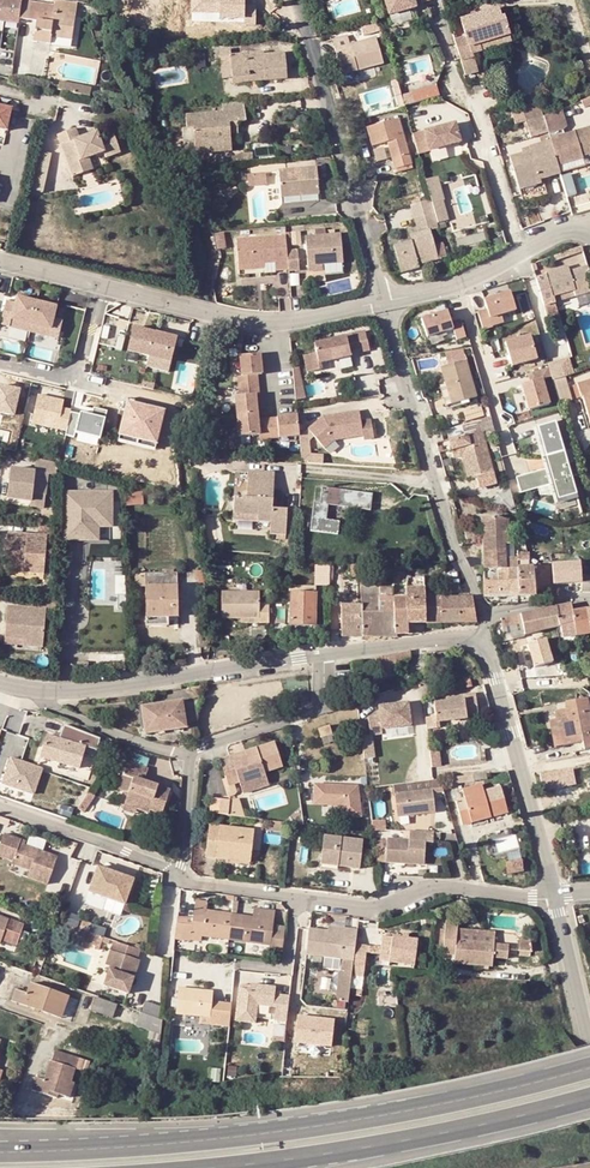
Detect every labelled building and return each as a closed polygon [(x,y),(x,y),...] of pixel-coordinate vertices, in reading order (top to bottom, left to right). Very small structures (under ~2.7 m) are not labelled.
[(18,0),(0,0),(0,15),(15,17),(16,13),(18,0)] [(24,14),(26,0),(18,0),(16,13),(24,14)] [(74,0),(72,0),(31,0),(27,15),(34,16),(32,36),(47,39),(48,33),(68,36),(74,0)] [(467,26),(454,31),(459,49),(472,45),(471,43),(481,40),(478,31),(496,26),(498,30),(510,26),(503,6),(501,7),(498,0),(487,0),(461,9),(467,26)] [(481,40),(499,34),(498,30),(496,26),(478,31),(481,40)] [(335,35),(346,70),(373,62),(385,58),(377,32),(352,40),(349,30),(335,35)] [(229,44),(218,45),(221,75),(232,74),(232,79),(285,75),(282,48),(262,50),(262,47),(230,50),(229,44)] [(477,61),(472,45),(459,49),(464,65),(477,61)] [(373,62),(346,70),(347,75),(375,67),(373,62)] [(62,77),(60,85),(92,92),(94,84),(62,77)] [(401,89),(411,86),(408,77),(398,79),(401,89)] [(404,94),(407,104),(442,94),(439,83),(404,94)] [(244,116),(242,96),(221,98),(222,107),(184,110),(185,123),(180,124),(181,137),(193,136),(193,143),(194,143),(216,141),(216,136),(229,136),(228,128),(228,123),(235,122),(235,116),(244,116)] [(581,101),(584,107),(589,105),(589,97),(581,101)] [(525,104),(528,114),(544,108),(541,98),(525,104)] [(10,129),(15,104),(0,101),(0,127),(10,129)] [(549,126),(552,134),(558,153),(559,158),(583,150),(582,149),(589,146),(589,134),(586,120),(558,129),(556,125),(565,121),(567,118),(562,102),(544,108),(549,126)] [(516,118),(528,114),(525,104),(513,108),(516,118)] [(409,118),(415,137),(455,126),(450,107),(409,118)] [(533,131),(540,129),(549,126),(544,108),(528,114),(533,131)] [(367,120),(372,137),(384,133),(394,161),(411,155),(398,112),(367,120)] [(98,130),(88,133),(90,137),(84,138),(83,135),(82,135),(78,125),(60,131),(69,160),(89,153),(105,148),(107,155),(120,151),(114,132),(100,136),(98,130)] [(543,137),(552,134),(549,126),(540,129),(543,137)] [(512,155),(552,151),(558,153),(552,134),(543,137),(530,141),(532,146),(526,148),(511,153),(512,155)] [(216,141),(194,143),(195,147),(230,144),(229,136),(216,136),(216,141)] [(44,190),(51,152),(41,150),(33,188),(44,190)] [(585,157),(583,150),(559,158),(561,165),(585,157)] [(561,165),(559,158),(558,153),(552,151),(512,155),(521,184),(541,177),(544,176),(563,171),(561,165)] [(74,174),(93,167),(89,153),(69,160),(74,174)] [(412,160),(411,155),(394,161),(395,166),(412,160)] [(316,163),(278,166),(280,194),(318,190),(316,163)] [(248,173),(249,185),(267,183),(266,171),(248,173)] [(543,183),(541,177),(521,184),(523,190),(543,183)] [(236,178),(226,182),(229,189),(239,185),(236,178)] [(432,202),(429,189),(409,195),(412,207),(432,202)] [(426,220),(437,217),(432,202),(412,207),(415,217),(417,223),(408,225),(407,225),(410,234),(392,238),(401,263),(417,258),(416,255),(439,247),(435,237),(432,238),(426,220)] [(415,217),(407,219),(408,225),(417,223),(415,217)] [(306,259),(322,258),(342,257),(341,228),(305,230),(306,259)] [(277,264),(287,263),(286,245),(285,229),(235,233),(238,259),(255,258),(276,257),(277,264)] [(579,250),(586,247),(583,237),(576,240),(578,247),(579,250)] [(578,247),(576,240),(563,244),(566,251),(578,247)] [(296,244),(286,245),(287,263),(287,264),(297,264),(296,244)] [(536,269),(546,303),(559,298),(556,289),(576,280),(580,291),(589,286),(589,260),(589,258),(572,264),(568,256),(536,269)] [(322,258),(306,259),(307,267),(322,266),(322,258)] [(487,296),(490,307),(480,309),(483,328),(505,324),(503,313),(520,310),(516,290),(487,296)] [(9,293),(2,323),(13,325),(10,336),(29,341),(31,332),(61,339),(66,320),(56,318),(59,305),(9,293)] [(589,302),(589,293),(579,295),(581,304),(589,302)] [(564,312),(559,298),(546,303),(550,316),(564,312)] [(469,336),(463,317),(455,320),(452,308),(425,317),(431,337),(456,329),(459,339),(469,336)] [(150,356),(147,366),(171,372),(180,336),(135,324),(128,350),(150,356)] [(304,348),(308,364),(320,361),(319,355),(351,347),(350,346),(360,344),(355,324),(346,327),(346,328),(314,335),(316,345),(304,348)] [(535,332),(507,340),(515,366),(542,358),(535,332)] [(448,350),(450,358),(466,354),(464,346),(448,350)] [(569,348),(561,351),(566,368),(575,364),(569,348)] [(242,354),(243,376),(239,376),(240,390),(264,388),(261,353),(242,354)] [(442,360),(446,376),(451,396),(476,389),(466,354),(450,358),(442,360)] [(302,367),(294,368),(299,398),(307,397),(302,367)] [(577,376),(581,389),(584,388),(589,407),(589,372),(577,376)] [(440,378),(445,398),(451,396),(446,376),(440,378)] [(523,383),(531,410),(554,403),(547,376),(523,383)] [(22,386),(0,383),(0,412),(18,414),(22,386)] [(64,407),(66,398),(40,392),(32,426),(51,430),(52,428),(77,434),(82,411),(64,407)] [(261,434),(261,438),(302,435),(300,413),(262,416),(261,392),(238,393),(241,436),(261,434)] [(363,434),(373,432),(370,413),(360,415),(358,405),(322,410),(304,417),(315,436),(329,431),(328,427),(338,425),(339,433),(362,429),(363,434)] [(106,436),(108,408),(82,406),(80,434),(106,436)] [(468,417),(484,415),(483,407),(467,410),(468,417)] [(560,418),(536,424),(547,467),(519,475),(523,492),(551,485),(556,503),(581,497),(560,418)] [(479,437),(477,429),(469,431),(471,440),(479,437)] [(329,431),(315,436),(317,439),(331,434),(329,431)] [(487,435),(479,437),(471,440),(469,431),(452,436),(454,444),(457,444),(462,442),(465,451),(470,473),(495,467),(487,435)] [(60,459),(52,457),(51,476),(60,477),(60,459)] [(257,516),(271,517),(270,527),(285,528),(286,503),(271,502),(267,501),(267,494),(271,494),(273,468),(247,466),(246,492),(233,491),(232,507),(258,509),(257,516)] [(36,496),(49,497),(51,476),(14,472),(11,501),(36,503),(36,496)] [(151,481),(129,475),(130,495),(148,496),(151,481)] [(315,500),(313,530),(341,532),(342,518),(331,517),(332,504),(373,508),(374,490),(324,486),(323,500),(315,500)] [(115,526),(115,489),(64,489),(64,541),(101,540),(101,526),(115,526)] [(48,510),(49,497),(36,496),(36,503),(35,508),(48,510)] [(232,507),(231,514),(257,516),(258,509),(232,507)] [(43,537),(12,534),(9,563),(26,565),(26,571),(46,573),(50,537),(60,538),(61,525),(44,524),(43,537)] [(482,526),(483,563),(498,559),(511,559),(510,540),(507,540),(505,525),(482,526)] [(126,605),(126,556),(91,556),(91,605),(126,605)] [(517,589),(538,589),(549,589),(549,556),(530,559),(517,559),(517,589)] [(499,589),(498,559),(483,563),(483,588),(499,589)] [(517,589),(517,559),(511,559),(498,559),(499,589),(515,589),(517,589)] [(9,563),(8,569),(26,571),(26,565),(9,563)] [(181,566),(140,567),(140,570),(140,580),(150,580),(150,610),(171,610),(182,610),(181,570),(181,566)] [(580,584),(580,568),(570,568),(570,584),(580,584)] [(580,584),(589,584),(589,568),(580,568),(580,584)] [(407,576),(407,590),(408,615),(412,615),(426,615),(425,590),(423,569),(406,570),(407,576)] [(257,605),(266,605),(265,585),(256,585),(256,574),(220,576),(221,602),(240,601),(257,600),(257,605)] [(360,576),(361,592),(378,592),(379,630),(396,630),(396,627),(394,627),(393,590),(393,576),(360,576)] [(314,619),(315,585),(291,584),(290,618),(314,619)] [(475,616),(471,588),(441,590),(442,616),(475,616)] [(394,627),(396,627),(412,627),(412,615),(408,615),(407,590),(393,590),(394,627)] [(426,615),(442,616),(441,590),(425,590),(426,615)] [(361,592),(361,597),(362,597),(362,630),(379,630),(378,592),(361,592)] [(362,630),(362,597),(361,597),(341,597),(341,630),(362,630)] [(47,611),(58,612),(58,599),(43,598),(41,610),(10,606),(7,637),(27,639),(27,645),(43,647),(47,611)] [(572,611),(571,603),(556,607),(559,627),(574,624),(576,636),(589,633),(589,630),(585,608),(572,611)] [(522,623),(525,636),(558,627),(559,627),(556,607),(520,615),(522,623)] [(171,610),(150,610),(151,620),(172,620),(171,610)] [(520,615),(501,619),(502,628),(522,623),(520,615)] [(508,636),(508,637),(525,636),(522,623),(502,628),(503,637),(508,636)] [(535,668),(560,661),(554,636),(528,642),(535,668)] [(397,654),(399,664),(413,659),(411,651),(397,654)] [(399,664),(397,654),(377,659),(379,668),(399,664)] [(356,672),(366,670),(364,662),(355,664),(356,672)] [(419,677),(432,676),(431,666),(418,668),(419,677)] [(464,688),(472,686),(470,677),(463,679),(464,688)] [(565,700),(553,702),(555,711),(548,712),(553,739),(572,735),(574,743),(589,740),(589,713),(586,689),(564,693),(565,700)] [(439,719),(429,720),(430,732),(439,731),(439,723),(468,720),(467,717),(481,715),(479,695),(465,697),(466,703),(437,706),(439,719)] [(144,708),(149,736),(192,730),(187,702),(144,708)] [(386,730),(415,727),(413,706),(384,707),(385,717),(373,717),(374,735),(386,735),(386,730)] [(332,724),(320,728),(323,737),(335,733),(332,724)] [(67,728),(63,740),(72,743),(93,750),(98,752),(102,740),(67,728)] [(70,748),(72,743),(63,740),(61,745),(48,741),(43,757),(81,769),(86,753),(70,748)] [(243,784),(247,794),(273,785),(269,774),(286,768),(277,742),(222,761),(231,787),(243,784)] [(43,768),(11,757),(2,783),(34,794),(43,768)] [(138,813),(140,807),(152,811),(153,809),(164,813),(172,790),(145,782),(150,768),(130,762),(125,775),(135,778),(125,809),(138,813)] [(482,777),(480,767),(460,770),(460,779),(482,777)] [(576,768),(546,772),(548,788),(578,784),(576,768)] [(460,770),(449,771),(451,780),(460,779),(460,770)] [(338,805),(340,819),(362,816),(359,786),(315,783),(313,803),(338,805)] [(98,789),(93,785),(88,792),(93,796),(98,789)] [(514,813),(506,787),(489,792),(487,785),(467,791),(470,800),(461,802),(469,826),(514,813)] [(432,787),(397,791),(400,814),(434,810),(432,787)] [(93,796),(88,792),(81,803),(86,806),(93,796)] [(213,814),(246,819),(242,801),(213,800),(213,814)] [(140,807),(138,813),(150,818),(152,811),(140,807)] [(287,832),(287,821),(272,820),(271,830),(287,832)] [(258,832),(213,826),(210,859),(254,863),(258,832)] [(20,840),(21,836),(5,830),(0,841),(0,853),(12,858),(11,860),(30,867),(27,874),(46,883),(57,855),(24,842),(20,840)] [(341,859),(341,863),(363,866),(366,837),(327,833),(324,857),(341,859)] [(440,836),(417,833),(416,842),(394,839),(391,861),(429,867),(432,845),(438,846),(440,836)] [(382,860),(391,861),(394,839),(378,836),(382,860)] [(341,859),(324,857),(323,865),(341,867),(341,863),(341,859)] [(524,860),(510,864),(513,874),(526,870),(524,860)] [(135,876),(100,863),(91,888),(127,902),(135,876)] [(233,913),(230,940),(270,944),(269,949),(283,951),(286,926),(273,924),(275,910),(254,907),(253,916),(237,914),(238,902),(236,901),(237,898),(235,897),(233,913)] [(197,900),(194,917),(179,917),(176,939),(202,941),(202,937),(230,940),(233,913),(206,910),(207,901),(197,900)] [(5,939),(21,944),(27,924),(0,914),(0,943),(3,944),(5,939)] [(497,945),(461,941),(462,929),(463,925),(451,923),(448,947),(459,948),(457,963),(496,968),(497,958),(510,959),(511,952),(523,953),(524,947),(498,944),(498,945),(497,945)] [(103,947),(106,936),(80,928),(77,938),(103,947)] [(347,969),(356,970),(356,967),(359,946),(361,931),(349,929),(348,934),(330,931),(313,929),(310,954),(349,959),(347,969)] [(497,945),(498,934),(462,929),(461,941),(497,945)] [(383,937),(380,961),(415,965),(417,940),(383,937)] [(524,947),(523,953),(540,956),(538,943),(525,941),(524,947)] [(140,961),(144,951),(118,942),(110,966),(114,968),(108,987),(132,995),(143,962),(140,961)] [(370,947),(359,946),(356,967),(367,968),(370,947)] [(340,1002),(352,1003),(356,973),(347,972),(344,972),(340,1002)] [(331,979),(322,977),(320,988),(329,990),(331,979)] [(73,996),(34,982),(30,993),(19,989),(14,1000),(60,1017),(64,1005),(69,1007),(73,996)] [(286,1020),(289,995),(275,994),(276,986),(250,983),(249,985),(249,989),(240,988),(238,988),(234,1020),(256,1023),(258,1005),(276,1007),(275,1019),(286,1020)] [(233,1008),(214,1006),(215,991),(181,988),(179,1014),(213,1018),(212,1024),(231,1027),(233,1008)] [(119,1006),(98,998),(94,1010),(114,1018),(119,1006)] [(146,1002),(143,1012),(159,1017),(162,1007),(146,1002)] [(163,1020),(140,1012),(136,1025),(161,1034),(163,1020)] [(298,1014),(297,1043),(335,1044),(336,1016),(298,1014)] [(298,1051),(331,1052),(332,1045),(299,1044),(298,1051)] [(55,1096),(56,1092),(62,1094),(70,1097),(82,1058),(59,1050),(49,1081),(39,1078),(36,1090),(55,1096)]
